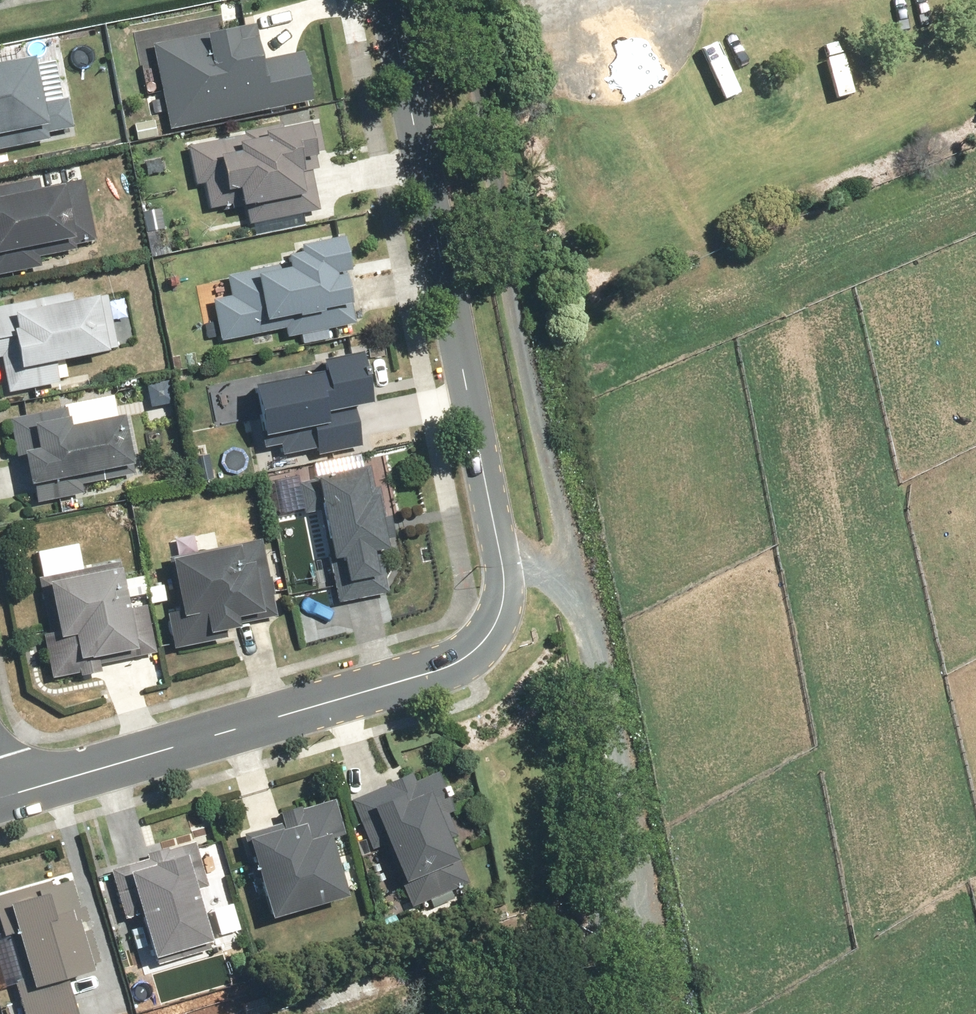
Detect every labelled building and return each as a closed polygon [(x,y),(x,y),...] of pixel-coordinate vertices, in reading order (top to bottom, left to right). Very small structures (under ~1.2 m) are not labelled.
[(309,103),(301,54),(261,61),(256,28),(153,46),(166,127),(309,103)] [(25,59),(22,44),(0,49),(0,151),(46,141),(44,133),(69,127),(63,99),(36,105),(25,59)] [(309,160),(322,158),(315,120),(187,145),(202,220),(241,212),(243,224),(319,209),(309,160)] [(36,178),(0,185),(0,276),(41,268),(38,255),(74,248),(73,243),(91,240),(81,180),(38,187),(36,178)] [(279,252),(283,272),(260,276),(260,271),(227,277),(231,297),(211,301),(218,342),(284,330),(285,339),(353,327),(338,242),(279,252)] [(68,295),(0,309),(0,356),(8,397),(59,387),(54,363),(133,348),(123,295),(70,305),(68,295)] [(248,389),(261,468),(316,459),(315,451),(356,445),(350,407),(367,404),(359,358),(316,365),(318,377),(248,389)] [(60,398),(62,406),(8,418),(12,434),(25,431),(29,451),(17,454),(25,488),(32,487),(35,502),(130,479),(111,396),(108,386),(60,398)] [(337,561),(341,587),(331,589),(334,608),(387,599),(384,580),(379,554),(390,552),(378,489),(368,491),(365,472),(312,481),(327,563),(337,561)] [(259,540),(218,550),(214,532),(169,542),(172,560),(166,562),(179,620),(168,623),(174,651),(185,649),(223,640),(221,629),(276,617),(259,540)] [(145,607),(125,610),(119,568),(41,578),(56,645),(43,648),(49,672),(75,666),(74,662),(107,654),(108,665),(131,661),(131,658),(152,654),(145,607)] [(448,794),(433,799),(429,790),(444,784),(439,773),(421,781),(417,772),(363,794),(408,905),(462,883),(444,837),(453,833),(446,816),(455,812),(448,794)] [(339,896),(323,837),(341,832),(331,799),(290,812),(293,822),(243,836),(266,917),(339,896)] [(206,939),(179,853),(122,871),(148,956),(206,939)] [(48,882),(1,894),(30,992),(18,996),(23,1013),(72,1013),(61,977),(88,969),(63,880),(48,884),(48,882)]
